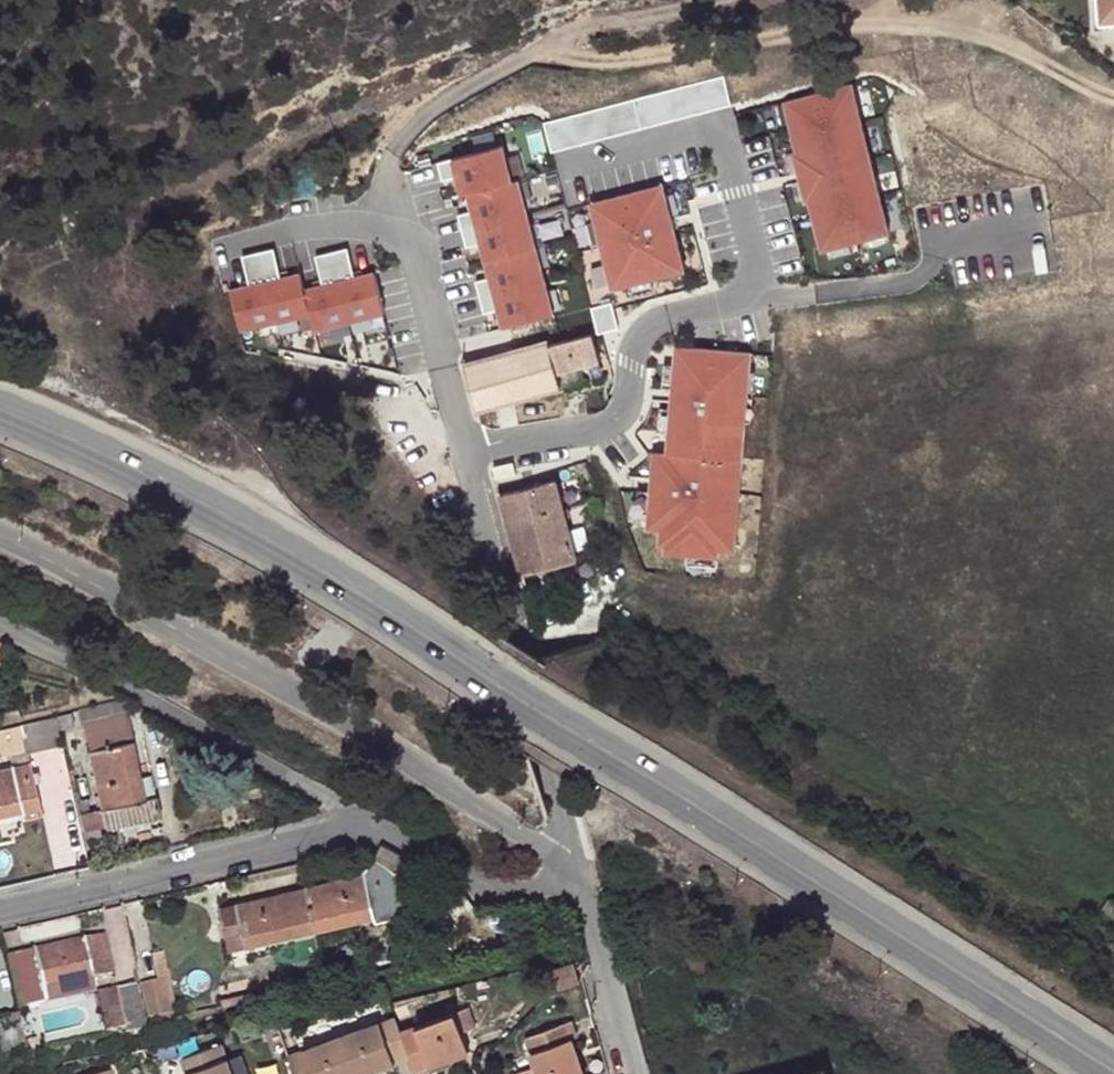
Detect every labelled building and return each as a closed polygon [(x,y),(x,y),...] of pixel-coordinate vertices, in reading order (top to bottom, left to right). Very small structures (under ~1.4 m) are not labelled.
[(1100,12),(1113,11),(1113,0),(1099,0),(1100,12)] [(1100,12),(1101,21),(1113,20),(1113,11),(1100,12)] [(721,75),(542,125),(551,156),(729,106),(721,75)] [(848,83),(781,102),(822,248),(889,230),(848,83)] [(504,143),(438,162),(443,177),(456,173),(461,190),(466,189),(471,206),(458,210),(466,239),(478,235),(489,272),(475,275),(483,304),(496,300),(502,320),(555,305),(518,172),(513,174),(504,143)] [(660,178),(587,198),(611,284),(684,264),(660,178)] [(315,327),(383,309),(373,269),(355,274),(347,245),(314,254),(322,282),(304,287),(300,270),(282,275),(275,246),(239,256),(247,286),(231,290),(241,329),(310,310),(315,327)] [(608,301),(591,306),(598,331),(615,326),(608,301)] [(465,357),(479,407),(566,383),(558,355),(584,347),(579,326),(465,357)] [(752,356),(676,350),(669,453),(654,452),(648,530),(662,531),(661,548),(667,548),(666,555),(722,559),(722,553),(738,554),(752,356)] [(519,560),(522,570),(576,557),(558,476),(501,491),(519,560)] [(121,693),(112,696),(115,709),(116,711),(126,709),(131,700),(121,693)] [(50,706),(16,714),(17,719),(22,746),(57,738),(50,706)] [(69,706),(55,709),(58,724),(73,721),(69,706)] [(137,797),(116,711),(115,709),(75,718),(95,803),(77,808),(80,826),(82,825),(83,834),(98,832),(96,822),(98,822),(99,823),(155,811),(151,794),(137,797)] [(36,805),(22,746),(17,719),(0,723),(0,813),(36,805)] [(309,934),(368,920),(370,926),(387,922),(376,874),(386,867),(421,888),(431,870),(383,843),(375,862),(359,872),(360,874),(298,888),(309,934)] [(241,949),(309,934),(298,888),(213,908),(217,928),(235,924),(241,949)] [(224,953),(241,949),(235,924),(217,928),(224,953)] [(11,1009),(41,1002),(37,984),(85,973),(107,968),(99,933),(0,955),(0,963),(11,1009)] [(156,959),(146,962),(151,987),(161,985),(156,959)] [(37,984),(41,1002),(89,991),(85,973),(37,984)] [(130,982),(111,987),(119,1020),(138,1016),(130,982)] [(151,987),(136,990),(144,1025),(169,1020),(161,985),(151,987)] [(119,1020),(111,987),(91,991),(100,1033),(120,1030),(140,1027),(138,1016),(119,1020)] [(462,1011),(406,1030),(415,1053),(421,1069),(476,1051),(462,1011)] [(292,1050),(300,1073),(357,1073),(415,1053),(406,1030),(401,1014),(292,1050)] [(12,1015),(0,1018),(0,1051),(20,1047),(12,1015)] [(537,1053),(575,1040),(570,1025),(532,1037),(537,1053)] [(185,1051),(193,1073),(237,1073),(225,1038),(185,1051)] [(537,1053),(545,1073),(588,1073),(575,1040),(537,1053)]
